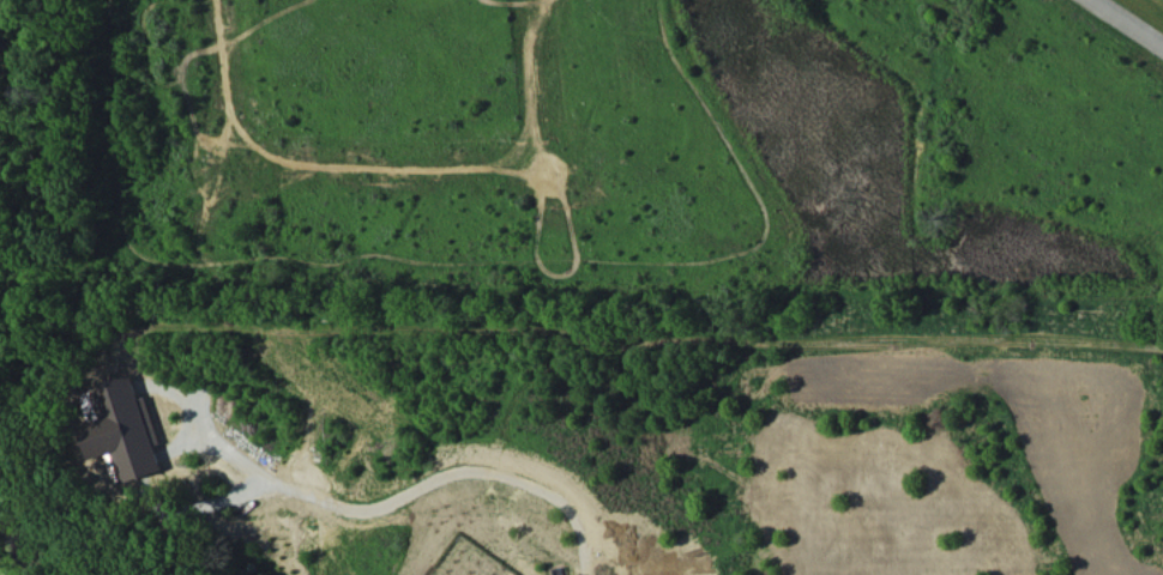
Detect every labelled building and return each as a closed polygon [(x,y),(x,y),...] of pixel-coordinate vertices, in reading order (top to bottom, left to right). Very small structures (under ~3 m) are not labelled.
[(163,471),(155,445),(160,444),(146,396),(138,398),(131,374),(80,389),(89,422),(81,425),(91,459),(107,455),(115,484),(163,471)]
